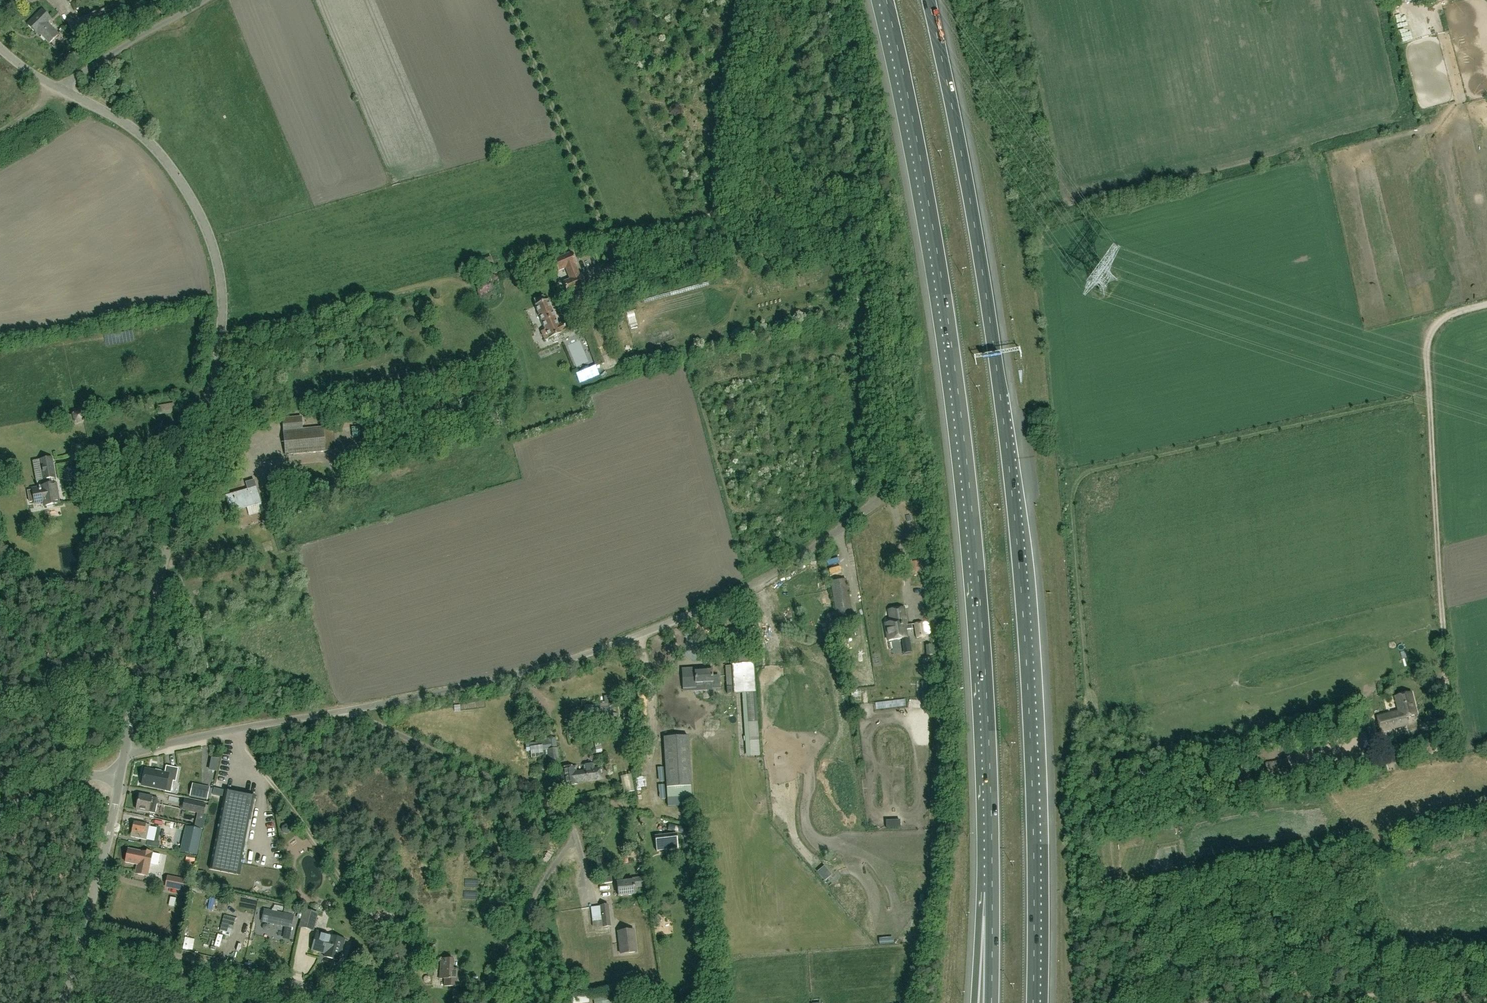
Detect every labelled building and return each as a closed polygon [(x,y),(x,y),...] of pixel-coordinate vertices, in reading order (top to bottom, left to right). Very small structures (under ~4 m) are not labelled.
[(1007,6),(996,9),(998,16),(1009,13),(1007,6)] [(42,10),(27,24),(39,36),(40,35),(49,44),(59,34),(47,23),(51,19),(42,10)] [(572,253),(553,260),(558,272),(565,269),(570,279),(563,282),(568,294),(585,286),(580,275),(580,276),(575,264),(576,264),(572,253)] [(488,271),(486,261),(473,263),(475,274),(488,271)] [(536,306),(545,303),(542,297),(534,300),(536,306)] [(548,302),(545,303),(536,306),(535,307),(545,331),(541,332),(544,341),(566,332),(563,323),(557,325),(548,302)] [(581,325),(596,367),(604,364),(602,357),(609,354),(597,319),(581,325)] [(158,416),(177,412),(175,404),(156,407),(158,416)] [(73,415),(75,423),(76,424),(84,422),(86,422),(83,412),(82,412),(73,414),(73,415)] [(282,418),(283,431),(285,455),(325,452),(336,451),(334,427),(323,428),(323,427),(302,429),(301,416),(282,418)] [(60,504),(56,484),(55,484),(54,479),(55,478),(53,459),(42,460),(44,480),(49,479),(50,485),(40,487),(32,489),(32,490),(27,491),(29,503),(34,502),(34,504),(43,503),(44,506),(60,504)] [(248,490),(226,497),(231,512),(261,503),(256,486),(254,480),(246,483),(248,490)] [(274,550),(271,541),(263,543),(266,552),(274,550)] [(846,579),(830,582),(837,619),(852,616),(846,579)] [(910,638),(907,638),(906,630),(912,629),(912,625),(906,626),(904,609),(888,611),(890,624),(886,625),(888,641),(901,639),(903,647),(911,646),(910,638)] [(730,628),(742,622),(737,613),(725,619),(730,628)] [(928,622),(922,623),(914,624),(916,639),(925,637),(924,634),(926,634),(927,642),(930,641),(929,634),(930,634),(928,622)] [(737,654),(738,664),(732,665),(733,687),(726,687),(727,694),(744,693),(746,723),(747,723),(750,756),(759,756),(757,722),(755,692),(753,653),(737,654)] [(720,676),(712,676),(711,668),(682,669),(683,689),(696,689),(696,685),(703,685),(703,683),(710,683),(711,690),(720,690),(720,676)] [(932,701),(932,683),(921,683),(921,701),(932,701)] [(1416,715),(1411,693),(1395,697),(1399,712),(1378,717),(1381,731),(1407,724),(1406,718),(1416,715)] [(600,704),(583,706),(584,716),(601,714),(601,717),(610,716),(609,709),(609,707),(601,708),(600,704)] [(559,760),(555,738),(546,739),(546,736),(535,738),(538,757),(547,755),(548,762),(559,760)] [(663,737),(666,788),(691,786),(688,736),(663,737)] [(1287,758),(1266,763),(1269,777),(1290,772),(1287,758)] [(583,764),(584,771),(576,772),(575,766),(560,769),(562,786),(578,784),(577,782),(603,779),(601,767),(594,768),(593,763),(583,764)] [(178,769),(166,766),(164,773),(145,769),(142,785),(165,789),(167,779),(174,781),(175,776),(176,777),(178,769)] [(209,788),(197,785),(195,797),(207,799),(209,788)] [(255,797),(224,791),(209,869),(240,875),(255,797)] [(158,799),(152,797),(139,795),(136,810),(155,814),(158,799)] [(181,810),(203,815),(206,804),(184,799),(181,810)] [(200,821),(196,820),(195,824),(194,828),(198,829),(203,830),(204,826),(204,822),(200,821)] [(133,822),(130,837),(147,841),(150,825),(146,825),(133,822)] [(290,832),(290,828),(289,825),(285,824),(282,826),(281,830),(283,833),(286,834),(290,832)] [(187,853),(197,855),(202,831),(192,829),(187,853)] [(656,833),(657,849),(679,846),(677,831),(656,833)] [(171,852),(175,835),(162,833),(159,849),(171,852)] [(135,874),(147,876),(150,863),(156,864),(158,854),(146,852),(146,853),(128,849),(125,862),(137,865),(135,874)] [(164,888),(185,892),(188,880),(167,875),(164,888)] [(623,879),(624,882),(616,883),(618,896),(635,895),(634,888),(647,887),(646,877),(623,879)] [(592,922),(601,921),(602,928),(611,927),(608,905),(599,906),(590,907),(592,922)] [(294,909),(285,907),(283,912),(293,915),(294,909)] [(265,910),(262,922),(290,928),(293,916),(265,910)] [(298,928),(314,932),(318,913),(303,910),(298,928)] [(634,930),(618,932),(620,954),(636,952),(634,930)] [(324,957),(338,961),(344,939),(316,932),(311,950),(325,954),(324,957)] [(441,959),(440,979),(444,979),(444,986),(457,987),(458,970),(453,969),(453,960),(441,959)]
